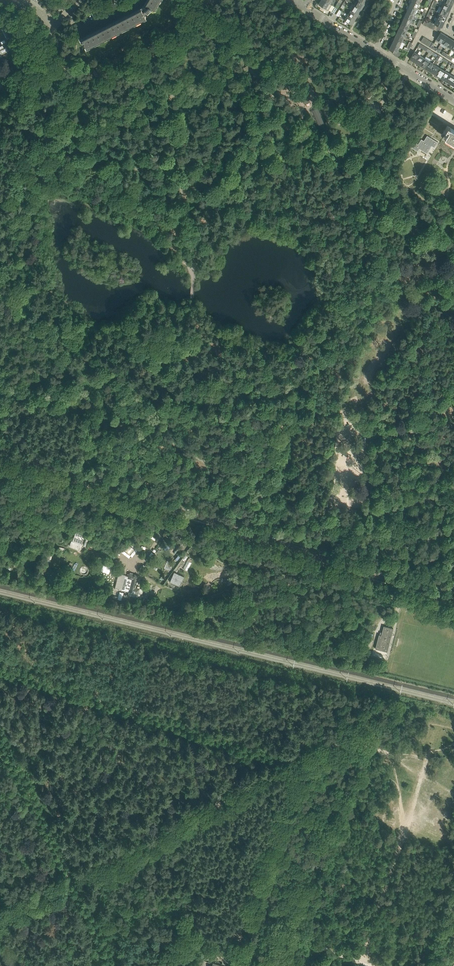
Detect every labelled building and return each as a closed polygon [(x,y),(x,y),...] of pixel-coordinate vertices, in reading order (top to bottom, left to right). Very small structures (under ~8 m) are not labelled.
[(146,3),(146,4),(145,3),(142,5),(142,6),(141,7),(141,6),(81,36),(85,43),(84,44),(85,46),(86,48),(102,40),(130,26),(147,17),(146,16),(145,13),(152,7),(154,8),(159,0),(147,0),(146,3)] [(329,3),(324,0),(321,0),(318,4),(326,8),(325,9),(327,10),(328,9),(328,10),(332,4),(329,3)] [(354,4),(361,9),(364,4),(359,0),(354,0),(356,1),(354,4)] [(417,2),(412,0),(409,0),(409,2),(410,3),(409,5),(416,9),(417,7),(419,3),(417,2)] [(449,10),(452,5),(444,1),(442,7),(449,10)] [(352,3),(349,8),(351,9),(358,14),(361,9),(354,4),(352,3)] [(406,11),(414,14),(416,9),(409,5),(407,5),(406,8),(407,9),(406,11)] [(442,7),(439,12),(447,16),(448,16),(449,13),(448,12),(449,10),(442,7)] [(351,9),(348,14),(355,19),(358,14),(351,9)] [(412,19),(414,14),(406,11),(404,16),(412,19)] [(439,12),(437,18),(444,21),(447,16),(439,12)] [(345,20),(352,24),(355,19),(348,14),(345,13),(343,15),(346,17),(345,20)] [(404,16),(401,21),(409,25),(412,19),(404,16)] [(435,17),(434,19),(435,20),(434,23),(436,24),(438,25),(441,27),(442,27),(444,21),(437,18),(435,17)] [(399,27),(407,30),(409,25),(401,21),(401,22),(400,21),(399,24),(400,25),(399,27)] [(19,33),(14,23),(13,22),(4,27),(6,29),(10,38),(11,39),(19,35),(18,33),(19,33)] [(399,27),(397,32),(404,36),(407,37),(408,35),(405,34),(407,30),(399,27)] [(404,36),(397,32),(394,38),(402,41),(405,43),(406,41),(403,39),(404,36)] [(440,43),(441,42),(446,35),(440,32),(435,40),(440,43)] [(441,42),(446,45),(451,38),(446,35),(441,42)] [(391,43),(399,47),(402,41),(394,38),(392,38),(391,40),(392,41),(391,43)] [(0,44),(0,48),(2,52),(10,49),(9,47),(9,45),(8,45),(5,39),(1,41),(2,43),(0,44)] [(395,52),(394,55),(400,58),(403,53),(398,50),(399,47),(391,43),(389,49),(392,51),(393,51),(395,52)] [(417,53),(414,52),(410,59),(415,62),(419,55),(421,52),(419,50),(417,53)] [(419,55),(415,62),(417,63),(420,65),(425,58),(419,55)] [(425,58),(420,65),(425,68),(430,61),(431,59),(426,56),(425,58)] [(425,68),(425,70),(427,71),(428,70),(430,71),(435,64),(437,61),(435,60),(433,63),(430,61),(425,68)] [(435,74),(440,67),(435,64),(430,71),(435,74)] [(439,77),(441,78),(445,71),(440,67),(435,74),(435,75),(435,76),(438,78),(439,77)] [(441,78),(446,81),(450,74),(445,71),(441,78)] [(451,84),(453,79),(453,76),(450,74),(446,81),(451,84)] [(377,79),(375,85),(386,89),(389,83),(377,79)] [(382,106),(368,101),(365,110),(379,115),(382,106)] [(443,138),(453,145),(453,129),(447,125),(443,132),(445,134),(443,138)] [(427,135),(419,148),(427,153),(432,146),(434,147),(438,142),(427,135)] [(78,532),(74,542),(83,545),(87,535),(78,532)] [(183,552),(180,550),(175,557),(178,559),(183,552)] [(101,570),(109,573),(112,565),(104,562),(101,570)] [(80,567),(71,564),(69,571),(77,574),(80,567)] [(174,571),(170,581),(180,585),(184,576),(174,571)] [(135,587),(138,575),(129,573),(128,578),(125,577),(122,589),(138,593),(139,588),(135,587)] [(379,634),(375,648),(387,651),(393,628),(384,625),(381,635),(379,634)]
